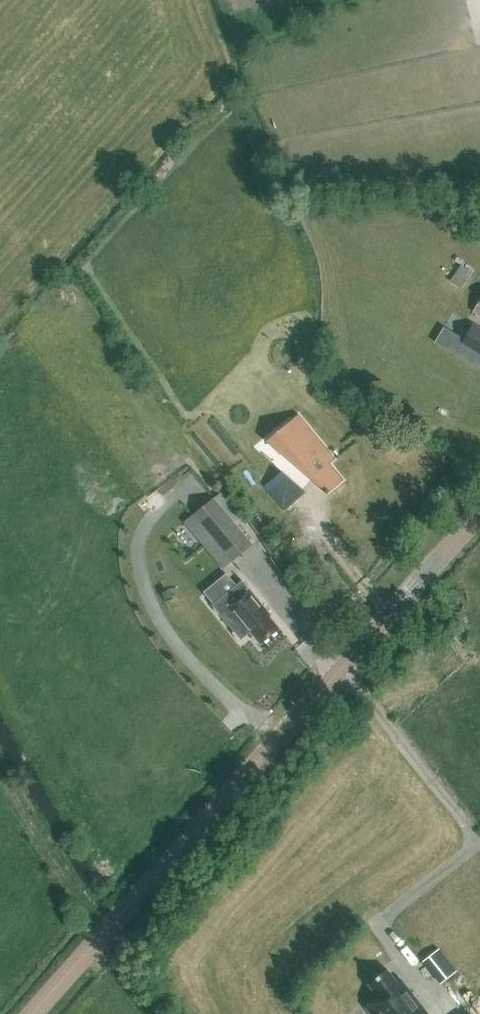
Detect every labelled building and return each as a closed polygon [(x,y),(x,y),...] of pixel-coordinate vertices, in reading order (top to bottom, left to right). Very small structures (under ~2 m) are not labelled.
[(461,289),(473,272),(461,265),(450,282),(461,289)] [(456,354),(479,369),(479,329),(473,325),(464,340),(463,342),(456,354)] [(277,432),(266,441),(292,462),(305,473),(310,478),(328,493),(344,479),(330,463),(336,458),(298,414),(277,432)] [(281,469),(266,481),(287,506),(296,517),(315,501),(281,469)] [(231,562),(253,544),(214,497),(192,515),(231,562)] [(260,642),(279,626),(268,614),(270,613),(248,586),(248,587),(242,580),(242,579),(213,603),(241,637),(250,629),(260,642)] [(444,945),(427,958),(445,980),(461,968),(444,945)] [(368,982),(378,994),(365,1004),(373,1013),(427,1013),(428,1013),(400,977),(397,979),(387,967),(368,982)] [(459,1013),(479,1013),(479,1004),(474,995),(455,1008),(459,1013)]
